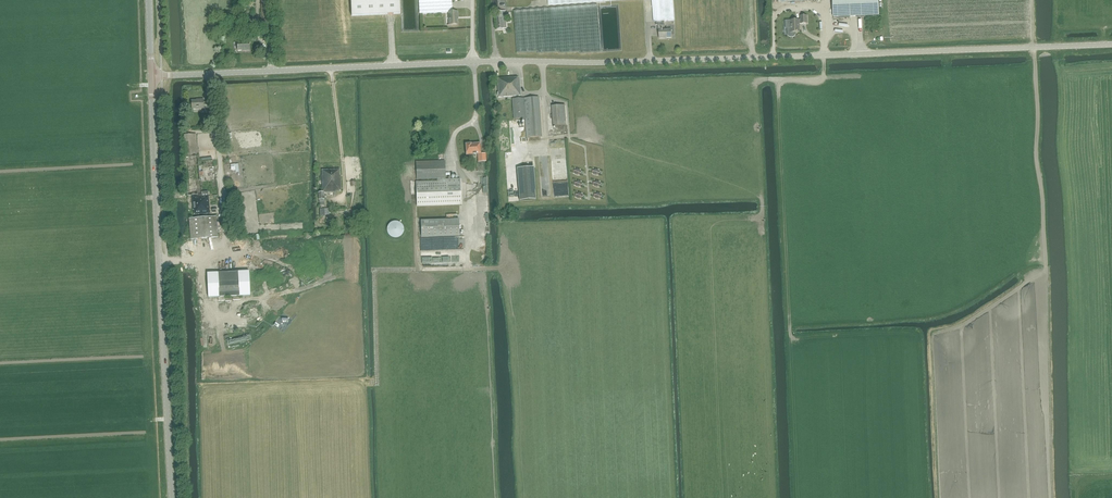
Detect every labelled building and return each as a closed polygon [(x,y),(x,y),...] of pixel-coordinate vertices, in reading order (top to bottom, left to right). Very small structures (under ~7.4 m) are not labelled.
[(272,0),(261,0),(263,38),(274,38),(272,0)] [(351,16),(400,14),(400,0),(351,0),(351,16)] [(419,14),(449,12),(452,12),(452,0),(419,0),(419,14)] [(653,21),(656,21),(665,21),(674,20),(673,0),(652,0),(653,21)] [(878,0),(832,0),(833,18),(879,16),(878,0)] [(597,5),(536,9),(514,11),(517,53),(539,51),(540,53),(558,51),(559,53),(580,52),(580,53),(601,52),(597,5)] [(497,29),(506,29),(505,11),(496,12),(497,29)] [(452,12),(449,12),(449,25),(453,25),(453,24),(457,24),(457,17),(458,17),(458,12),(452,12)] [(789,37),(794,37),(796,35),(796,32),(800,32),(799,24),(807,23),(807,16),(800,16),(801,20),(790,20),(790,28),(787,28),(787,35),(789,37)] [(665,21),(656,21),(656,22),(656,24),(656,25),(658,25),(658,31),(659,31),(659,38),(664,38),(671,38),(671,29),(665,29),(665,21)] [(249,43),(251,43),(250,37),(243,37),(243,42),(237,42),(238,50),(244,50),(250,50),(249,43)] [(497,79),(498,92),(497,93),(497,95),(498,96),(498,97),(512,96),(520,95),(519,78),(514,78),(514,77),(497,79)] [(539,97),(524,98),(520,98),(512,99),(514,119),(525,118),(526,138),(542,136),(539,97)] [(203,111),(207,111),(207,103),(204,103),(203,100),(198,100),(191,101),(192,109),(203,108),(203,111)] [(567,125),(565,105),(552,106),(553,126),(567,125)] [(196,133),(184,134),(186,156),(198,155),(196,133)] [(486,153),(481,153),(480,143),(465,144),(466,155),(477,154),(478,162),(486,161),(486,153)] [(186,156),(184,156),(187,195),(201,193),(198,155),(186,156)] [(445,161),(416,161),(415,162),(417,206),(461,204),(460,179),(445,179),(445,161)] [(533,167),(517,168),(520,201),(536,199),(533,167)] [(319,200),(319,203),(324,202),(324,199),(324,192),(336,192),(336,190),(341,190),(340,175),(340,169),(322,170),(322,175),(322,192),(319,192),(319,200)] [(208,196),(192,197),(193,210),(194,210),(194,215),(210,213),(208,196)] [(217,216),(189,218),(191,239),(218,236),(217,216)] [(460,236),(459,219),(421,220),(421,237),(460,236)] [(405,232),(405,231),(405,229),(405,228),(404,226),(403,225),(401,224),(400,223),(397,222),(396,222),(394,222),(393,223),(391,224),(390,226),(389,227),(388,229),(388,231),(388,233),(389,234),(389,235),(390,237),(391,238),(393,239),(395,239),(397,239),(398,239),(400,239),(402,238),(403,237),(404,236),(405,234),(405,232)] [(464,247),(464,238),(448,239),(448,247),(464,247)] [(421,255),(421,264),(453,263),(453,254),(447,254),(447,239),(420,240),(421,253),(434,253),(434,254),(421,255)] [(219,297),(239,296),(250,296),(249,271),(238,272),(218,273),(207,274),(208,298),(219,297)]
